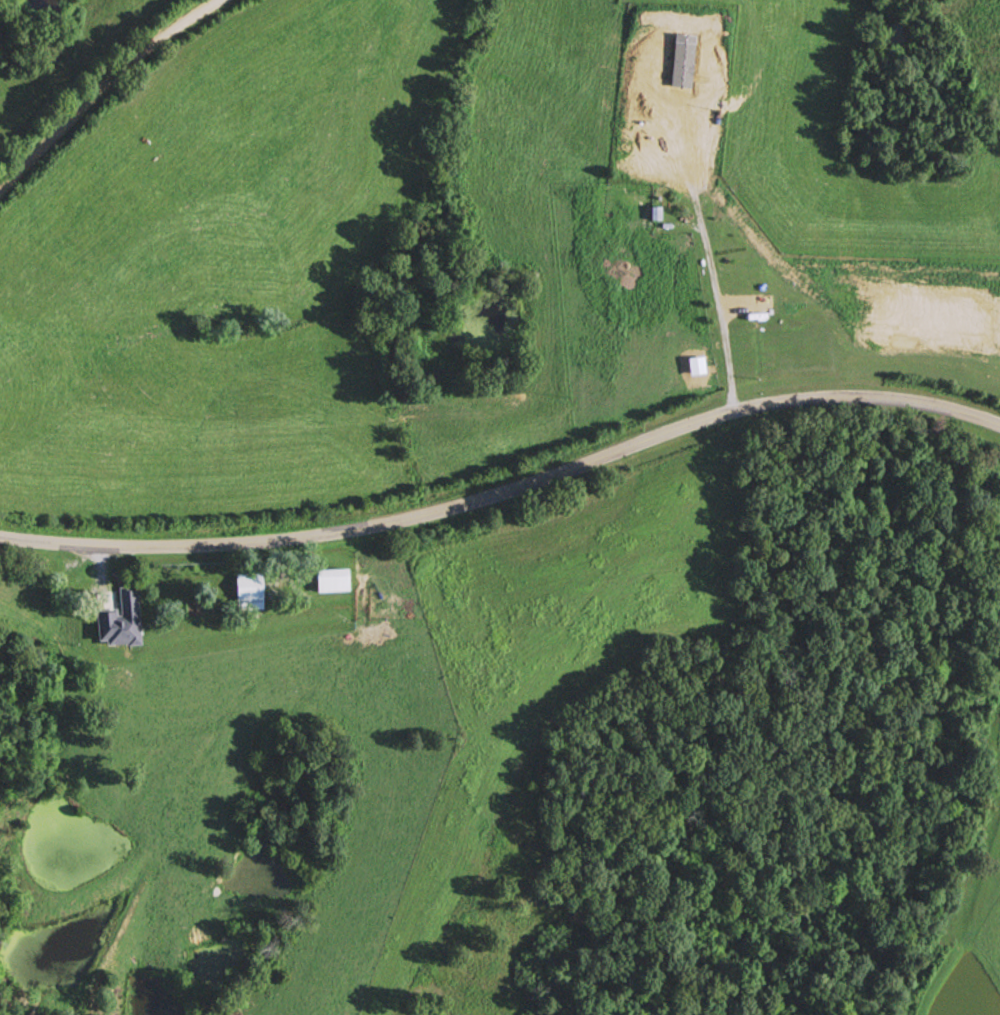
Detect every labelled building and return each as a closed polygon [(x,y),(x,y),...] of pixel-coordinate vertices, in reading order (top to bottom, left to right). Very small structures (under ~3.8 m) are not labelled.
[(355,591),(355,568),(322,568),(322,591),(355,591)] [(240,610),(266,610),(266,572),(240,572),(240,610)] [(143,628),(139,589),(122,591),(126,630),(143,628)]
